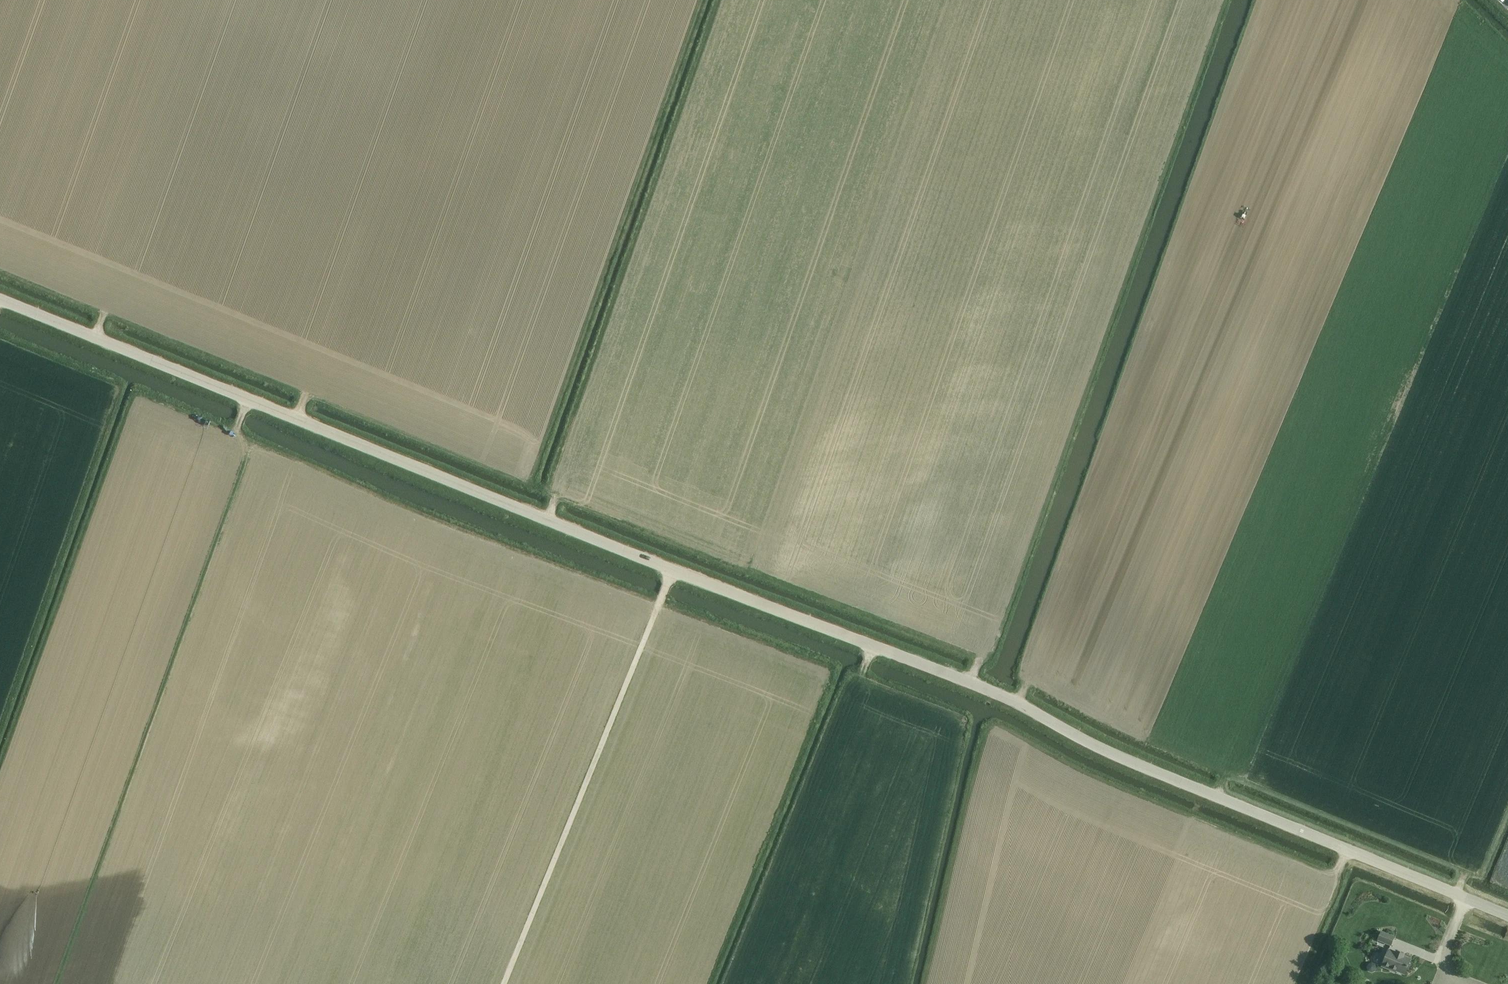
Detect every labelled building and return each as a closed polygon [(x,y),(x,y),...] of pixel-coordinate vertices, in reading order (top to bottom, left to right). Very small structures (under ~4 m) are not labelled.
[(1391,945),(1394,938),(1381,932),(1378,940),(1391,945)] [(1396,954),(1388,951),(1382,965),(1390,969),(1391,970),(1395,972),(1396,971),(1404,974),(1410,959),(1403,956),(1403,955),(1396,952),(1396,954)] [(1368,971),(1371,972),(1375,971),(1376,968),(1375,964),(1371,963),(1368,964),(1366,968),(1368,971)]
